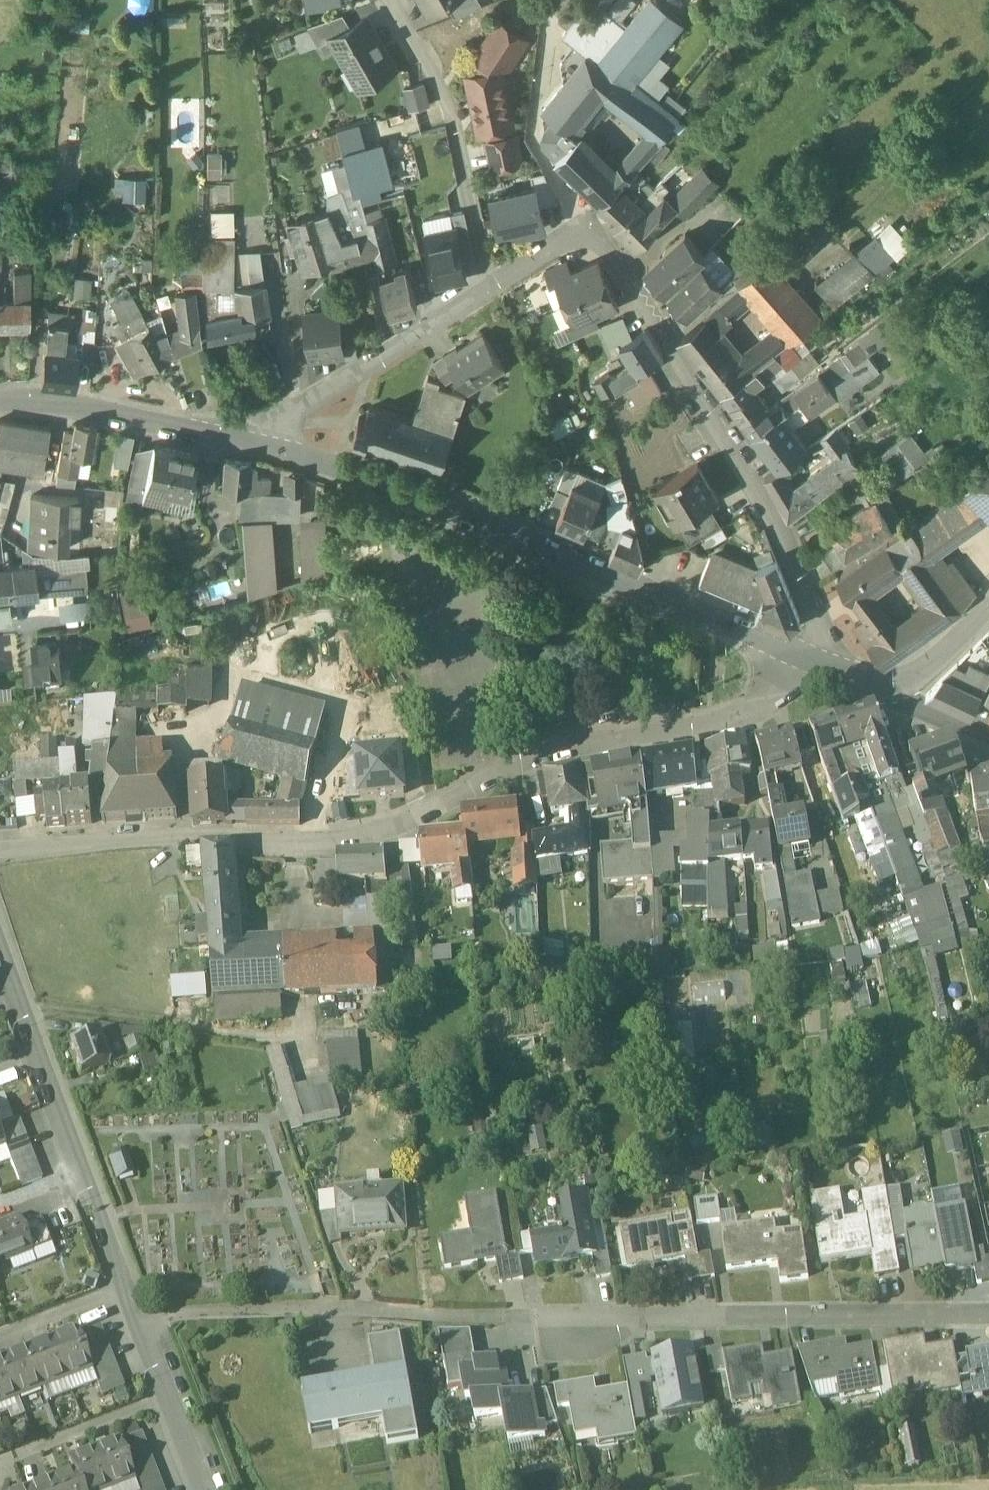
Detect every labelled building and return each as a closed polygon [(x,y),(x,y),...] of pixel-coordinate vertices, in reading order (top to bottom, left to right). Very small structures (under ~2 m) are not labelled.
[(154,8),(153,0),(135,0),(137,10),(154,8)] [(307,10),(328,6),(327,4),(343,1),(343,0),(305,0),(307,10)] [(429,13),(447,2),(451,0),(421,0),(429,13)] [(447,2),(455,16),(483,6),(480,0),(451,0),(447,2)] [(592,0),(591,0),(563,35),(588,55),(599,63),(627,29),(626,28),(592,0)] [(635,82),(684,23),(656,0),(649,0),(626,28),(627,29),(599,63),(601,67),(588,82),(604,94),(650,132),(614,171),(624,181),(637,167),(662,140),(679,117),(635,82)] [(624,17),(639,0),(605,0),(624,17)] [(321,44),(350,28),(343,16),(311,27),(321,44)] [(350,28),(332,38),(360,88),(395,68),(367,18),(350,28)] [(527,40),(500,22),(474,62),(477,76),(470,86),(479,92),(473,101),(480,132),(507,126),(503,106),(509,104),(501,70),(507,69),(527,40)] [(588,55),(544,110),(557,120),(542,140),(559,157),(557,158),(560,160),(580,138),(574,132),(604,94),(588,82),(601,67),(599,63),(588,55)] [(410,110),(429,105),(424,86),(405,91),(410,110)] [(361,123),(338,128),(344,151),(366,146),(361,123)] [(366,146),(344,151),(348,164),(355,193),(359,192),(403,181),(420,176),(409,135),(366,146)] [(515,137),(488,143),(494,169),(521,163),(515,137)] [(614,171),(580,138),(560,160),(603,203),(624,181),(614,171)] [(662,140),(637,167),(645,173),(669,146),(662,140)] [(220,155),(208,155),(207,177),(220,176),(220,172),(225,171),(225,160),(220,160),(220,155)] [(361,198),(359,192),(355,193),(348,164),(336,167),(342,190),(344,189),(349,202),(354,216),(352,217),(357,237),(359,236),(370,233),(367,221),(361,198)] [(645,179),(635,169),(625,180),(635,190),(644,180),(645,179)] [(701,172),(672,202),(677,207),(676,208),(685,217),(716,186),(701,172)] [(531,177),(532,179),(533,188),(537,187),(541,207),(557,203),(545,174),(531,177)] [(144,179),(117,178),(117,186),(125,186),(124,194),(144,195),(144,179)] [(603,203),(612,213),(607,218),(616,228),(640,203),(644,199),(635,190),(625,180),(603,203)] [(654,190),(644,180),(635,190),(644,199),(654,190)] [(644,199),(640,203),(648,211),(663,194),(665,195),(671,189),(663,181),(644,199)] [(533,188),(491,197),(499,234),(519,229),(520,234),(546,229),(541,207),(537,187),(533,188)] [(640,203),(616,228),(637,248),(676,208),(677,207),(672,202),(665,195),(663,194),(648,211),(640,203)] [(349,202),(338,205),(329,211),(335,223),(352,217),(354,216),(349,202)] [(237,209),(213,209),(213,235),(237,234),(237,209)] [(327,212),(289,225),(292,235),(291,235),(302,269),(315,264),(316,268),(338,260),(341,266),(365,260),(359,236),(357,237),(343,240),(335,223),(329,211),(327,212)] [(465,211),(451,214),(454,229),(456,228),(461,252),(473,249),(465,211)] [(382,216),(367,221),(370,233),(376,257),(379,268),(394,264),(382,216)] [(352,217),(335,223),(343,240),(357,237),(352,217)] [(883,271),(914,242),(894,220),(862,249),(883,271)] [(454,229),(427,235),(438,284),(467,278),(461,252),(456,228),(454,229)] [(370,233),(359,236),(365,260),(376,257),(370,233)] [(686,233),(646,270),(667,293),(700,262),(701,262),(707,256),(686,233)] [(231,244),(213,245),(214,267),(231,266),(231,244)] [(860,248),(821,284),(841,306),(880,270),(860,248)] [(766,260),(758,250),(731,275),(740,284),(766,260)] [(823,314),(771,255),(766,260),(740,284),(742,285),(751,296),(761,287),(778,307),(768,316),(778,327),(788,339),(790,341),(792,339),(823,314)] [(260,256),(237,257),(235,286),(264,285),(260,256)] [(573,273),(556,281),(556,282),(566,303),(609,283),(600,261),(573,273)] [(202,263),(187,262),(187,274),(202,273),(202,267),(202,263)] [(568,262),(546,272),(551,285),(556,282),(556,281),(573,273),(568,262)] [(700,262),(667,293),(689,318),(715,294),(723,287),(721,284),(701,262),(700,262)] [(394,264),(379,268),(382,280),(397,275),(394,264)] [(214,267),(202,267),(202,273),(201,288),(216,288),(230,287),(231,266),(214,267)] [(29,270),(13,270),(13,300),(29,300),(29,270)] [(397,275),(382,280),(392,314),(418,306),(409,272),(397,275)] [(187,274),(181,274),(181,288),(201,289),(201,288),(202,273),(187,274)] [(731,275),(721,284),(723,287),(715,294),(721,301),(740,284),(731,275)] [(76,295),(92,296),(93,277),(77,276),(76,295)] [(609,283),(566,303),(575,323),(575,325),(596,316),(619,305),(609,283)] [(264,285),(235,286),(235,287),(238,312),(239,318),(252,317),(268,316),(264,285)] [(742,285),(721,304),(730,315),(751,296),(742,285)] [(238,312),(235,287),(230,287),(216,288),(216,313),(205,315),(205,319),(238,312)] [(778,307),(761,287),(751,296),(768,316),(778,307)] [(216,288),(201,288),(201,289),(201,316),(205,315),(216,313),(216,288)] [(147,325),(127,290),(109,300),(122,323),(114,327),(121,340),(147,325)] [(194,291),(175,294),(180,331),(186,328),(183,302),(195,300),(194,291)] [(0,301),(0,327),(29,327),(29,300),(13,300),(0,301)] [(195,300),(183,302),(186,328),(198,323),(195,300)] [(721,304),(705,320),(713,330),(730,315),(721,304)] [(339,309),(306,313),(311,358),(345,354),(339,309)] [(238,312),(205,319),(206,339),(253,329),(252,317),(239,318),(238,312)] [(48,317),(37,315),(34,337),(46,339),(47,327),(48,318),(48,317)] [(268,316),(252,317),(253,329),(255,337),(271,335),(268,316)] [(596,316),(575,325),(575,323),(570,325),(575,338),(599,327),(601,327),(596,316)] [(63,319),(48,318),(47,327),(62,329),(63,319)] [(601,327),(599,327),(609,349),(631,339),(621,318),(601,327)] [(95,323),(63,319),(62,329),(84,332),(85,328),(95,329),(95,323)] [(713,330),(705,320),(682,339),(690,349),(713,330)] [(878,322),(858,337),(869,352),(889,337),(878,322)] [(180,331),(172,334),(179,351),(200,342),(198,323),(186,328),(180,331)] [(121,340),(115,344),(133,376),(166,358),(147,325),(121,340)] [(62,329),(47,327),(46,339),(45,349),(60,350),(60,344),(62,329)] [(778,327),(737,359),(747,372),(771,353),(788,339),(778,327)] [(648,330),(621,347),(633,366),(637,371),(638,371),(663,354),(648,330)] [(713,330),(690,349),(724,393),(748,373),(747,372),(737,359),(713,330)] [(459,349),(446,357),(457,374),(468,391),(505,368),(483,333),(459,349)] [(869,352),(858,337),(840,351),(840,352),(851,366),(869,352)] [(94,340),(83,339),(81,361),(93,362),(94,340)] [(790,341),(775,353),(775,354),(781,361),(777,364),(780,367),(770,375),(772,378),(803,353),(792,339),(790,341)] [(457,347),(445,355),(446,357),(459,349),(457,347)] [(60,350),(45,349),(41,383),(73,386),(77,352),(75,352),(60,350)] [(840,352),(793,388),(794,389),(802,400),(816,392),(851,366),(840,352)] [(813,366),(803,353),(772,378),(782,390),(789,385),(781,375),(796,364),(803,374),(813,366)] [(775,354),(757,368),(765,379),(770,375),(780,367),(777,364),(781,361),(775,354)] [(445,355),(434,362),(446,381),(457,374),(446,357),(445,355)] [(868,355),(828,384),(838,398),(844,394),(845,395),(879,370),(868,355)] [(796,364),(781,375),(789,385),(803,374),(796,364)] [(633,366),(612,378),(609,374),(596,381),(604,396),(617,388),(617,389),(641,376),(638,371),(637,371),(633,366)] [(757,368),(723,395),(731,406),(754,388),(753,387),(765,379),(757,368)] [(441,380),(428,376),(414,421),(453,435),(466,395),(439,386),(441,380)] [(787,411),(783,413),(789,421),(806,408),(811,416),(838,398),(828,384),(816,392),(802,400),(787,411)] [(766,404),(754,388),(731,406),(743,422),(766,404)] [(802,400),(794,389),(779,401),(780,403),(787,411),(802,400)] [(877,391),(862,401),(867,408),(881,398),(877,391)] [(859,395),(839,408),(847,421),(867,408),(862,401),(859,395)] [(780,403),(771,410),(777,418),(783,413),(787,411),(780,403)] [(766,404),(743,422),(753,435),(777,418),(771,410),(766,404)] [(414,421),(370,407),(366,418),(359,416),(355,429),(362,431),(358,443),(441,471),(453,435),(414,421)] [(571,415),(551,426),(556,439),(584,425),(578,413),(571,416),(571,415)] [(789,421),(783,413),(777,418),(753,435),(778,469),(779,468),(808,448),(789,421)] [(864,413),(852,421),(861,433),(873,425),(864,413)] [(0,422),(0,468),(42,475),(50,429),(0,422)] [(96,427),(78,424),(76,434),(73,454),(75,455),(81,456),(91,457),(96,427)] [(695,425),(677,436),(688,454),(705,443),(695,425)] [(845,445),(834,430),(822,438),(836,458),(847,449),(845,445)] [(918,430),(898,443),(915,465),(934,451),(918,430)] [(76,434),(66,432),(56,486),(75,488),(79,469),(79,465),(73,464),(75,455),(73,454),(76,434)] [(114,466),(128,469),(133,438),(119,435),(114,466)] [(969,438),(944,453),(950,463),(966,453),(971,460),(980,455),(969,438)] [(915,465),(898,443),(883,454),(902,478),(917,467),(915,465)] [(196,454),(153,444),(149,463),(145,484),(147,484),(145,491),(144,491),(143,498),(163,502),(166,488),(188,493),(196,454)] [(707,445),(689,455),(695,464),(712,453),(707,445)] [(836,458),(805,480),(817,497),(860,466),(847,449),(836,458)] [(91,457),(81,456),(80,463),(90,465),(91,457)] [(149,463),(134,460),(128,487),(144,491),(145,491),(147,484),(145,484),(149,463)] [(251,462),(224,460),(222,490),(241,492),(256,493),(257,476),(258,469),(250,468),(251,462)] [(698,463),(656,487),(677,523),(682,520),(702,508),(719,499),(698,463)] [(865,466),(847,479),(854,489),(856,488),(863,483),(872,477),(865,466)] [(794,489),(779,468),(778,469),(766,478),(788,518),(805,506),(794,489)] [(98,471),(79,469),(75,488),(95,489),(98,471)] [(578,473),(567,469),(559,488),(570,492),(573,486),(578,473)] [(963,488),(988,512),(988,471),(963,488)] [(606,485),(578,473),(573,486),(601,498),(606,485)] [(273,475),(257,476),(256,493),(261,493),(271,493),(273,475)] [(286,475),(286,493),(300,494),(304,494),(305,475),(286,475)] [(872,477),(863,483),(873,498),(881,493),(872,477)] [(639,534),(628,500),(629,499),(623,479),(607,484),(613,504),(608,505),(610,527),(619,529),(611,544),(616,546),(610,559),(639,572),(646,558),(645,557),(638,534),(639,534)] [(805,480),(794,489),(805,506),(817,497),(805,480)] [(873,498),(863,483),(856,488),(866,503),(874,499),(873,498)] [(601,498),(573,486),(570,492),(557,523),(585,535),(601,498)] [(909,528),(913,532),(909,535),(962,608),(978,592),(954,559),(948,560),(942,551),(988,518),(988,512),(963,488),(909,528)] [(271,493),(261,493),(256,493),(241,492),(238,522),(243,522),(257,522),(274,521),(300,519),(300,494),(286,493),(271,493)] [(78,498),(32,496),(29,549),(66,550),(67,519),(77,519),(78,498)] [(823,497),(805,509),(819,529),(837,516),(823,497)] [(876,504),(855,515),(862,527),(871,542),(892,531),(876,504)] [(702,508),(682,520),(694,541),(715,529),(702,508)] [(855,515),(830,530),(837,541),(862,527),(855,515)] [(327,575),(326,517),(303,517),(303,580),(327,575)] [(274,521),(257,522),(243,522),(247,600),(277,590),(274,521)] [(862,527),(837,541),(839,545),(846,557),(871,542),(862,527)] [(909,535),(906,531),(887,544),(899,561),(930,602),(895,627),(896,628),(870,646),(885,665),(962,608),(909,535)] [(0,534),(0,541),(33,563),(32,555),(0,534)] [(899,561),(887,544),(879,550),(892,567),(899,561)] [(839,545),(822,555),(831,569),(847,560),(846,557),(839,545)] [(892,567),(879,550),(838,579),(851,596),(866,588),(896,572),(892,567)] [(754,575),(711,557),(701,582),(748,601),(758,576),(755,575),(754,575)] [(776,560),(758,567),(761,575),(770,595),(788,588),(776,560)] [(33,565),(14,567),(15,578),(6,580),(9,599),(38,596),(33,565)] [(1,569),(0,569),(0,623),(11,622),(8,599),(9,599),(6,580),(15,578),(14,567),(1,569)] [(86,568),(35,572),(38,596),(88,592),(86,568)] [(770,595),(761,575),(758,576),(748,601),(760,607),(764,597),(770,595)] [(770,595),(764,597),(760,607),(757,616),(791,631),(801,621),(788,588),(770,595)] [(880,606),(866,588),(851,596),(866,616),(880,606)] [(143,590),(120,595),(127,629),(150,624),(143,590)] [(64,599),(65,617),(92,615),(91,598),(64,599)] [(866,616),(855,625),(870,646),(896,628),(895,627),(880,606),(866,616)] [(56,642),(32,644),(34,668),(36,692),(61,690),(56,642)] [(189,665),(159,665),(159,690),(158,714),(159,715),(189,716),(189,707),(189,665)] [(215,665),(189,665),(189,707),(212,708),(215,665)] [(34,668),(22,670),(26,705),(37,704),(36,692),(34,668)] [(983,698),(943,679),(927,696),(972,718),(983,698)] [(326,710),(242,687),(231,725),(283,739),(316,749),(326,710)] [(159,690),(118,691),(116,714),(137,714),(158,714),(159,690)] [(85,702),(84,746),(94,747),(111,749),(116,699),(85,702)] [(875,706),(834,720),(843,748),(885,735),(875,706)] [(116,714),(115,714),(114,725),(137,725),(137,714),(116,714)] [(834,720),(810,728),(820,756),(836,751),(842,749),(843,748),(834,720)] [(137,725),(114,725),(113,739),(128,739),(137,739),(137,725)] [(283,739),(231,725),(223,755),(219,754),(217,758),(222,760),(273,774),(283,739)] [(809,728),(792,732),(800,758),(816,753),(809,728)] [(792,732),(756,741),(765,779),(802,770),(800,758),(792,732)] [(843,748),(842,749),(846,757),(861,783),(862,783),(863,785),(869,803),(868,803),(897,883),(921,951),(931,948),(937,946),(935,940),(952,934),(948,920),(949,920),(940,887),(923,893),(890,805),(903,801),(901,796),(905,794),(885,735),(843,748)] [(954,737),(911,753),(923,786),(923,787),(934,783),(934,784),(967,772),(954,737)] [(128,739),(113,739),(112,749),(112,750),(124,750),(128,750),(128,739)] [(316,749),(283,739),(273,774),(284,777),(308,783),(316,749)] [(744,742),(728,745),(731,761),(729,762),(731,777),(740,776),(751,774),(744,742)] [(728,745),(708,748),(710,781),(715,780),(731,777),(729,762),(731,761),(728,745)] [(111,749),(94,747),(93,757),(88,756),(87,767),(92,768),(90,782),(107,784),(109,774),(110,774),(112,750),(112,749),(111,749)] [(401,748),(353,752),(357,800),(406,796),(401,748)] [(124,750),(112,750),(110,774),(125,773),(124,750)] [(693,751),(668,755),(672,793),(694,791),(697,790),(696,780),(693,751)] [(836,751),(820,756),(832,793),(843,790),(832,757),(836,751)] [(668,755),(641,759),(646,796),(672,793),(668,755)] [(69,757),(60,758),(61,765),(63,791),(77,790),(75,757),(69,757)] [(641,759),(594,767),(594,769),(589,770),(581,772),(588,809),(588,817),(598,815),(627,811),(631,814),(632,844),(633,854),(650,853),(649,839),(650,839),(646,796),(641,759)] [(222,764),(190,766),(191,779),(223,777),(222,764)] [(61,765),(15,769),(16,783),(16,784),(26,783),(55,781),(56,792),(63,791),(61,765)] [(110,774),(109,774),(107,784),(103,824),(177,819),(174,769),(125,773),(110,774)] [(580,769),(545,775),(552,815),(572,812),(588,809),(581,772),(580,769)] [(731,777),(715,780),(715,793),(716,809),(719,809),(744,805),(740,776),(731,777)] [(223,777),(191,779),(194,827),(226,825),(223,777)] [(308,783),(284,777),(279,807),(259,806),(259,825),(301,825),(301,808),(308,783)] [(968,780),(972,789),(976,815),(988,812),(988,777),(968,780)] [(765,779),(760,780),(758,784),(761,797),(768,795),(765,779)] [(26,783),(16,784),(16,783),(13,783),(16,804),(28,803),(26,783)] [(843,790),(832,793),(844,824),(860,818),(856,807),(868,803),(869,803),(863,785),(862,783),(861,783),(843,790)] [(934,783),(923,787),(923,786),(913,790),(914,791),(920,807),(940,799),(934,784),(934,783)] [(77,790),(63,791),(65,827),(92,825),(90,789),(77,790)] [(715,793),(699,795),(697,790),(694,791),(696,821),(709,820),(721,819),(719,809),(716,809),(715,793)] [(56,792),(45,792),(46,801),(36,801),(37,821),(47,820),(47,828),(65,827),(63,791),(56,792)] [(920,807),(914,791),(905,794),(901,796),(903,801),(921,847),(933,842),(925,819),(924,819),(920,807)] [(804,814),(784,817),(780,794),(769,796),(784,880),(796,878),(793,857),(800,856),(798,848),(810,846),(804,814)] [(940,799),(920,807),(924,819),(925,819),(935,815),(949,853),(959,849),(940,799)] [(517,808),(464,813),(466,832),(465,833),(467,846),(514,841),(520,840),(519,830),(517,808)] [(588,809),(572,812),(569,831),(550,835),(554,859),(589,853),(588,817),(588,809)] [(976,815),(977,824),(988,822),(988,812),(976,815)] [(721,819),(709,820),(709,834),(723,832),(721,819)] [(696,821),(691,821),(689,852),(689,870),(708,870),(709,865),(709,835),(709,834),(709,820),(696,821)] [(977,824),(980,842),(984,850),(988,849),(988,822),(977,824)] [(533,828),(519,830),(520,840),(514,841),(515,853),(536,852),(535,845),(534,838),(533,828)] [(756,829),(741,830),(743,855),(754,854),(771,852),(769,828),(768,828),(756,829)] [(723,832),(709,834),(709,835),(709,865),(724,863),(744,860),(743,855),(741,830),(723,832)] [(465,833),(420,837),(421,844),(423,867),(452,864),(468,863),(467,846),(465,833)] [(550,835),(534,838),(535,845),(536,852),(536,862),(554,859),(550,835)] [(650,839),(649,839),(650,853),(651,853),(674,852),(672,838),(650,839)] [(933,842),(921,847),(933,877),(944,874),(939,857),(933,842)] [(421,844),(400,845),(401,863),(401,869),(410,868),(423,867),(421,844)] [(632,844),(600,846),(603,883),(653,880),(651,853),(650,853),(633,854),(632,844)] [(233,847),(203,848),(207,910),(208,910),(207,908),(237,907),(233,847)] [(515,853),(513,854),(515,887),(537,886),(536,862),(536,852),(515,853)] [(689,852),(683,852),(682,884),(707,884),(708,884),(708,870),(689,870),(689,852)] [(771,852),(754,854),(754,862),(755,871),(763,870),(773,869),(771,852)] [(385,853),(337,856),(337,863),(338,882),(366,882),(386,881),(385,853)] [(754,854),(743,855),(744,860),(744,863),(754,862),(754,854)] [(337,863),(314,862),(314,887),(338,886),(338,882),(337,863)] [(401,863),(388,865),(390,897),(413,895),(410,868),(401,869),(401,863)] [(468,863),(452,864),(455,890),(472,889),(468,863)] [(724,863),(709,865),(708,870),(708,884),(707,884),(708,915),(727,915),(724,863)] [(773,869),(763,870),(768,905),(781,903),(776,873),(773,869)] [(784,880),(790,918),(791,918),(792,929),(819,924),(818,917),(814,896),(810,875),(796,878),(784,880)] [(386,881),(366,882),(367,901),(370,900),(387,898),(386,881)] [(472,889),(455,890),(457,903),(473,901),(472,889)] [(838,891),(814,896),(818,917),(843,912),(838,891)] [(413,895),(390,897),(390,898),(394,947),(418,944),(417,935),(418,935),(413,895)] [(387,898),(370,900),(374,948),(394,947),(390,898),(387,898)] [(781,903),(768,905),(769,914),(783,912),(782,903),(781,903)] [(752,932),(748,905),(737,907),(741,934),(752,932)] [(237,907),(207,908),(208,910),(208,923),(210,945),(214,1001),(281,997),(378,992),(374,948),(240,956),(237,907)] [(208,923),(198,924),(199,937),(199,946),(210,945),(208,923)] [(199,937),(182,938),(183,947),(199,946),(199,937)] [(394,947),(374,948),(378,992),(398,990),(394,947)] [(933,956),(931,948),(921,951),(928,975),(936,1008),(945,1006),(938,978),(939,978),(934,956),(933,956)] [(854,950),(830,955),(831,962),(845,961),(847,972),(860,970),(857,959),(856,959),(854,950)] [(207,978),(171,981),(173,1006),(209,1002),(207,978)] [(866,980),(850,984),(857,1009),(872,1005),(866,980)] [(695,998),(725,1000),(726,986),(696,985),(695,998)] [(281,997),(214,1001),(215,1023),(282,1020),(281,997)] [(945,1006),(936,1008),(939,1022),(948,1020),(945,1006)] [(965,1026),(961,1025),(957,1028),(957,1032),(959,1036),(964,1036),(967,1034),(968,1029),(965,1026)] [(118,1028),(99,1026),(98,1036),(122,1039),(118,1028)] [(138,1031),(118,1028),(122,1039),(129,1059),(146,1053),(138,1031)] [(345,1035),(324,1036),(324,1047),(328,1046),(346,1045),(345,1035)] [(98,1036),(69,1047),(80,1077),(109,1066),(98,1036)] [(122,1039),(98,1036),(109,1066),(129,1059),(122,1039)] [(346,1045),(328,1046),(331,1084),(363,1081),(360,1043),(346,1045)] [(297,1097),(281,1048),(266,1053),(290,1126),(302,1122),(304,1121),(297,1097)] [(333,1088),(297,1097),(304,1121),(302,1122),(304,1130),(342,1122),(340,1114),(335,1097),(336,1097),(333,1088)] [(0,1126),(0,1134),(1,1137),(23,1129),(19,1119),(0,1126)] [(23,1129),(1,1137),(5,1147),(27,1139),(23,1129)] [(947,1136),(949,1154),(961,1153),(958,1134),(947,1136)] [(27,1139),(5,1147),(9,1157),(30,1149),(27,1139)] [(30,1149),(9,1157),(13,1167),(34,1159),(30,1149)] [(120,1153),(113,1155),(110,1161),(116,1182),(134,1177),(127,1156),(120,1153)] [(34,1159),(13,1167),(17,1178),(38,1169),(34,1159)] [(38,1169),(17,1178),(21,1188),(42,1180),(38,1169)] [(402,1189),(338,1194),(339,1216),(341,1238),(342,1238),(406,1233),(402,1189)] [(886,1191),(862,1195),(867,1224),(871,1251),(895,1247),(894,1241),(889,1212),(886,1191)] [(495,1194),(464,1199),(471,1240),(440,1246),(445,1270),(495,1262),(507,1259),(507,1258),(495,1194)] [(839,1228),(833,1194),(810,1197),(821,1263),(830,1262),(844,1260),(871,1255),(872,1255),(871,1251),(867,1224),(839,1228)] [(585,1197),(552,1203),(558,1236),(532,1241),(537,1267),(592,1257),(596,1256),(596,1255),(585,1197)] [(718,1200),(694,1204),(697,1227),(721,1224),(718,1200)] [(965,1208),(935,1213),(945,1266),(946,1268),(973,1263),(975,1263),(973,1252),(965,1208)] [(903,1210),(889,1212),(894,1241),(906,1239),(907,1239),(903,1219),(903,1217),(904,1217),(903,1210)] [(924,1210),(913,1212),(910,1216),(904,1217),(903,1217),(903,1219),(907,1239),(906,1239),(912,1272),(924,1270),(927,1272),(932,1271),(934,1268),(945,1266),(935,1213),(935,1211),(929,1212),(924,1210)] [(339,1216),(322,1217),(322,1223),(330,1248),(342,1245),(342,1238),(341,1238),(339,1216)] [(0,1226),(0,1265),(9,1262),(33,1252),(22,1226),(19,1218),(0,1226)] [(51,1246),(41,1219),(22,1226),(33,1252),(33,1253),(51,1246)] [(670,1222),(620,1230),(628,1271),(685,1261),(698,1259),(692,1228),(672,1231),(670,1222)] [(774,1225),(721,1232),(727,1271),(778,1264),(774,1236),(776,1236),(774,1225)] [(776,1236),(774,1236),(778,1264),(781,1284),(809,1280),(802,1232),(776,1236)] [(895,1247),(871,1251),(872,1255),(871,1255),(875,1279),(900,1275),(895,1247)] [(983,1250),(973,1252),(975,1263),(973,1263),(977,1285),(988,1283),(988,1260),(985,1261),(983,1250)] [(33,1252),(9,1262),(14,1273),(37,1264),(33,1253),(33,1252)] [(607,1253),(596,1255),(596,1256),(592,1257),(596,1281),(612,1278),(607,1253)] [(507,1259),(495,1262),(499,1285),(523,1281),(519,1256),(507,1258),(507,1259)] [(698,1259),(685,1261),(689,1284),(714,1280),(710,1256),(698,1259)] [(100,1327),(78,1335),(83,1347),(105,1338),(100,1327)] [(76,1331),(51,1341),(72,1394),(97,1384),(96,1380),(91,1369),(87,1358),(83,1347),(78,1335),(76,1331)] [(475,1356),(471,1334),(439,1334),(444,1361),(475,1356)] [(400,1335),(369,1340),(376,1380),(376,1378),(407,1373),(400,1335)] [(105,1338),(83,1347),(87,1358),(109,1349),(105,1338)] [(924,1339),(884,1346),(888,1372),(893,1400),(905,1398),(906,1400),(910,1399),(908,1391),(931,1387),(933,1399),(961,1394),(961,1391),(956,1362),(953,1346),(926,1350),(924,1339)] [(51,1341),(27,1351),(42,1389),(48,1403),(72,1394),(51,1341)] [(839,1345),(817,1348),(824,1386),(837,1384),(840,1401),(880,1394),(877,1374),(872,1348),(841,1353),(839,1345)] [(884,1346),(872,1348),(877,1374),(888,1372),(884,1346)] [(763,1348),(723,1355),(726,1374),(732,1407),(753,1403),(751,1391),(763,1389),(765,1401),(771,1400),(774,1413),(802,1408),(797,1379),(783,1381),(779,1358),(774,1359),(775,1363),(766,1365),(763,1348)] [(817,1348),(798,1352),(811,1389),(824,1386),(817,1348)] [(109,1349),(87,1358),(91,1369),(114,1361),(109,1349)] [(694,1350),(659,1356),(660,1362),(652,1363),(655,1381),(662,1420),(705,1412),(694,1350)] [(722,1350),(707,1353),(711,1376),(726,1374),(723,1355),(722,1350)] [(27,1351),(3,1360),(18,1398),(42,1389),(27,1351)] [(967,1355),(968,1360),(973,1389),(988,1386),(988,1351),(967,1355)] [(792,1355),(779,1358),(783,1381),(797,1379),(792,1355)] [(475,1356),(444,1361),(449,1391),(463,1388),(461,1376),(476,1373),(475,1366),(476,1366),(475,1356)] [(647,1358),(623,1363),(628,1390),(640,1388),(652,1386),(651,1382),(655,1381),(652,1363),(648,1364),(647,1358)] [(0,1361),(0,1405),(18,1398),(3,1360),(0,1361)] [(968,1360),(956,1362),(961,1391),(973,1389),(968,1360)] [(114,1361),(91,1369),(96,1380),(118,1372),(114,1361)] [(476,1366),(475,1366),(476,1373),(461,1376),(463,1388),(466,1404),(472,1403),(472,1401),(501,1396),(502,1401),(513,1399),(512,1389),(508,1390),(506,1377),(498,1378),(496,1362),(476,1366)] [(118,1372),(96,1380),(97,1384),(102,1397),(124,1388),(118,1372)] [(407,1373),(376,1378),(376,1380),(377,1384),(361,1387),(361,1386),(333,1391),(332,1386),(302,1391),(310,1436),(339,1431),(338,1424),(382,1416),(383,1423),(415,1418),(407,1373)] [(594,1383),(566,1388),(570,1409),(574,1435),(596,1431),(599,1447),(637,1440),(635,1425),(628,1390),(609,1393),(610,1396),(597,1399),(594,1383)] [(566,1388),(555,1390),(558,1411),(570,1409),(566,1388)] [(640,1388),(628,1390),(635,1425),(646,1423),(640,1388)] [(547,1393),(532,1396),(538,1429),(544,1429),(544,1430),(558,1427),(547,1393)] [(501,1396),(472,1401),(472,1403),(476,1424),(505,1418),(502,1401),(501,1396)] [(513,1399),(502,1401),(505,1418),(509,1446),(546,1440),(544,1430),(544,1429),(538,1429),(532,1396),(513,1399)] [(415,1418),(383,1423),(387,1447),(419,1442),(415,1418)] [(141,1433),(119,1441),(124,1454),(146,1445),(141,1433)] [(119,1441),(94,1451),(109,1489),(134,1479),(133,1477),(129,1466),(124,1454),(119,1441)] [(146,1445),(124,1454),(129,1466),(151,1457),(146,1445)] [(70,1461),(75,1472),(82,1489),(107,1489),(109,1489),(94,1451),(70,1461)] [(151,1457),(129,1466),(133,1477),(155,1468),(151,1457)] [(155,1468),(133,1477),(134,1479),(138,1488),(160,1479),(155,1468)] [(75,1472),(50,1481),(54,1489),(82,1489),(75,1472)] [(109,1489),(110,1489),(138,1489),(138,1488),(134,1479),(109,1489)] [(138,1488),(138,1489),(164,1489),(160,1479),(138,1488)] [(50,1481),(27,1489),(54,1489),(50,1481)]
